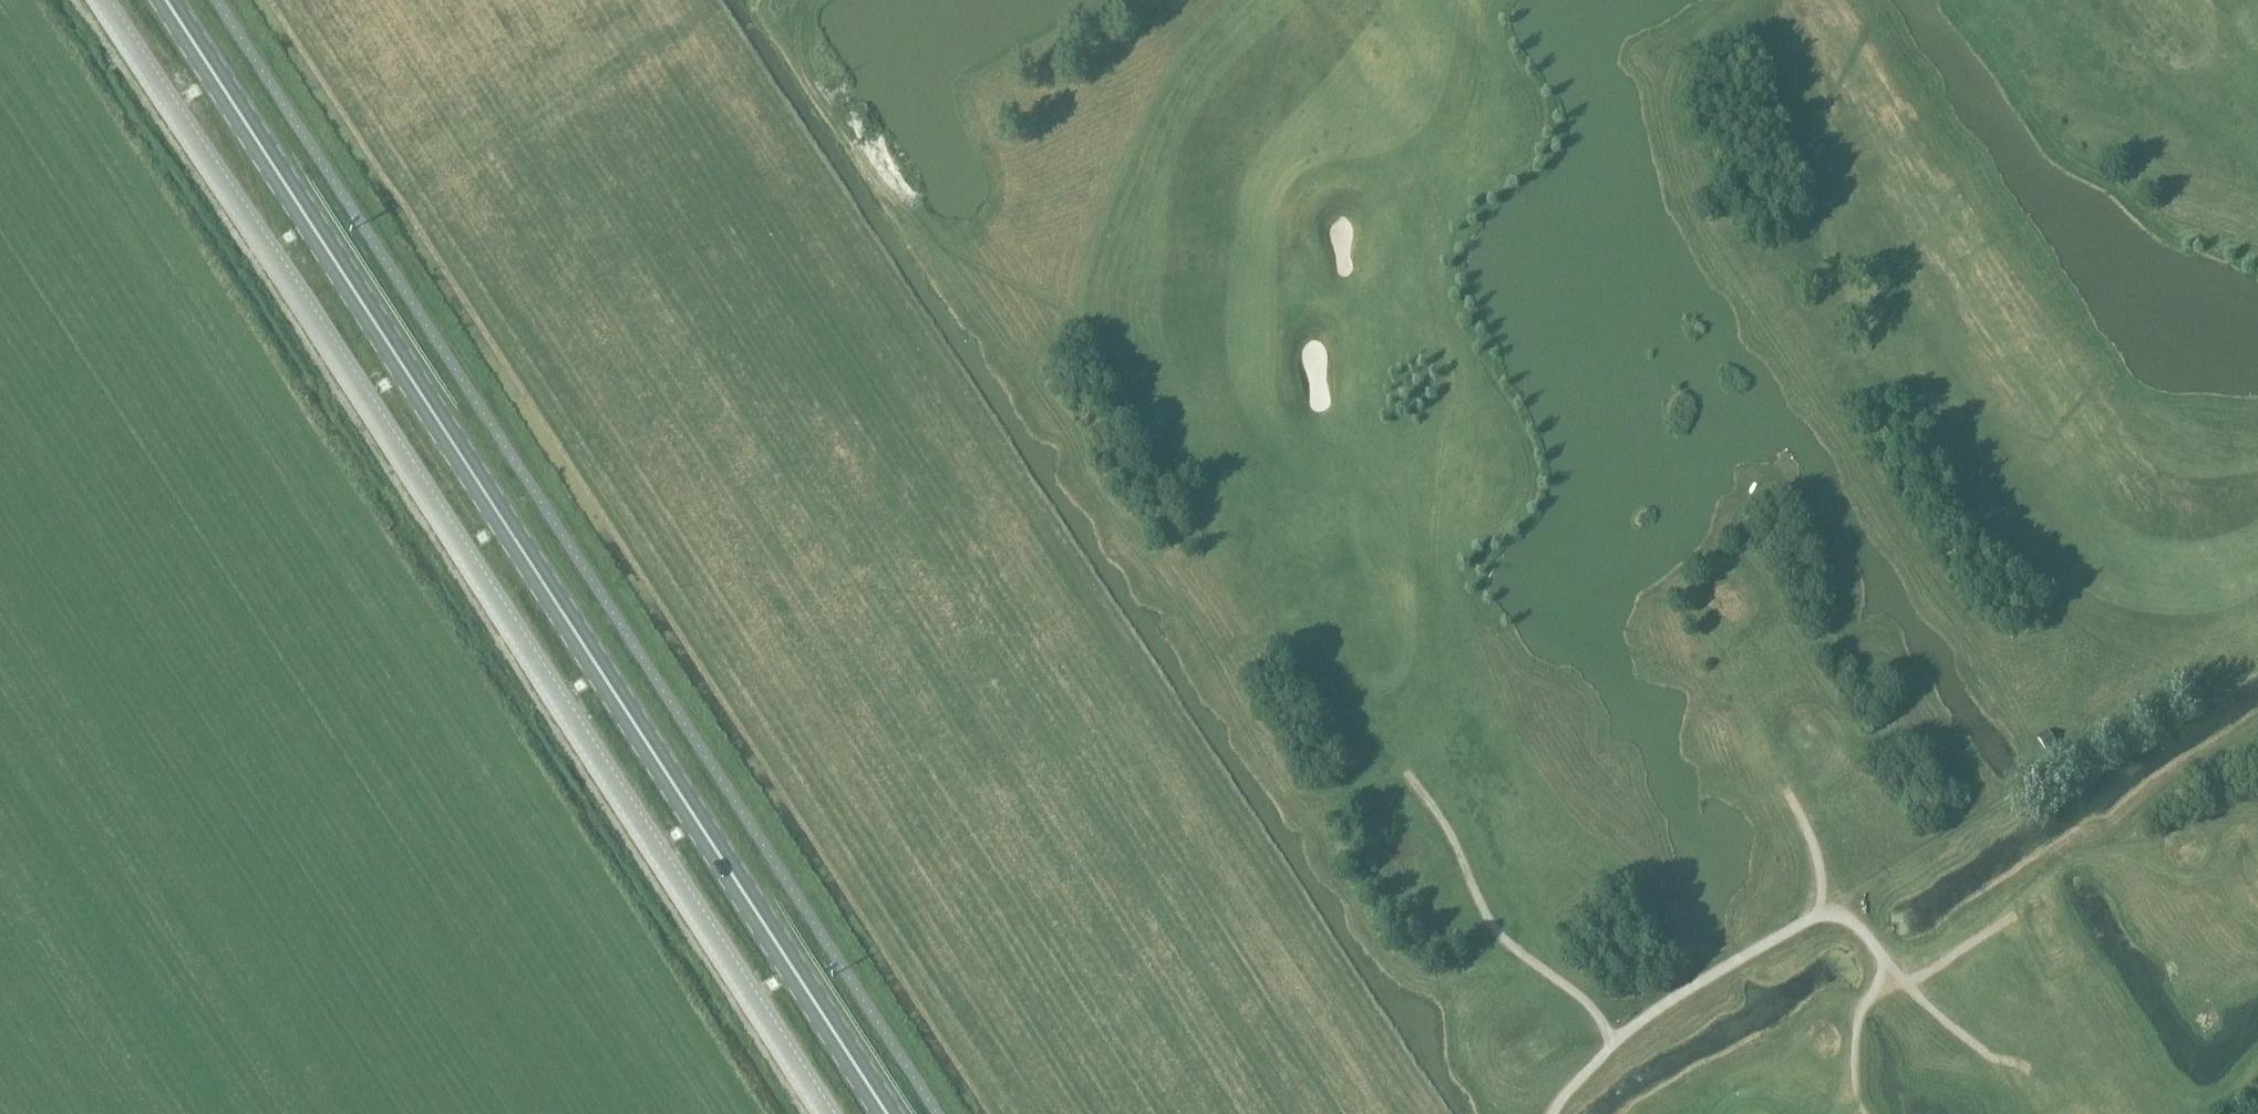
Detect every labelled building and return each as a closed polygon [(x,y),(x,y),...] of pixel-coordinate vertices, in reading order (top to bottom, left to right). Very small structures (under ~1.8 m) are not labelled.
[(2046,750),(2055,743),(2047,731),(2037,738),(2046,750)]
